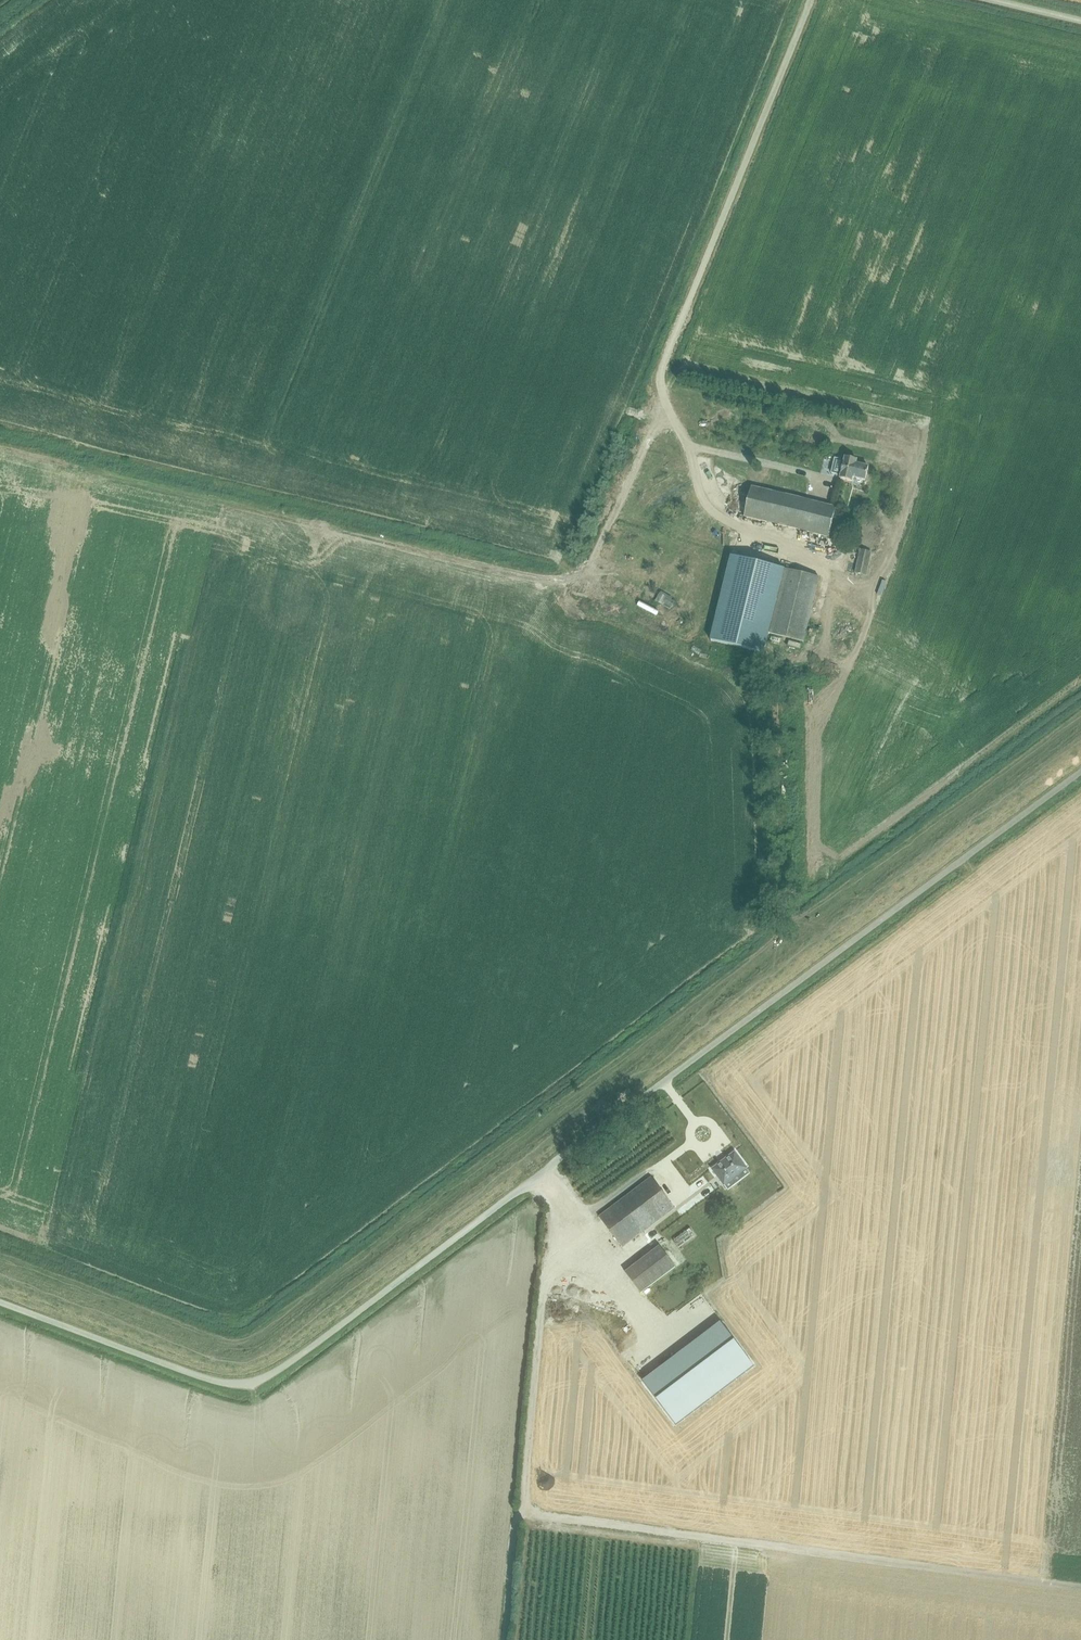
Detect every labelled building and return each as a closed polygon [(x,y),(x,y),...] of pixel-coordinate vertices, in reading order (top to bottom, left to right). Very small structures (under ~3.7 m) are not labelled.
[(836,472),(837,456),(829,456),(828,471),(836,472)] [(845,457),(839,480),(852,483),(853,478),(865,481),(869,468),(856,464),(857,460),(845,457)] [(751,487),(744,517),(829,538),(837,508),(751,487)] [(860,550),(855,573),(866,576),(871,553),(860,550)] [(764,654),(770,634),(786,570),(731,556),(710,641),(764,654)] [(770,634),(804,642),(819,578),(786,569),(786,570),(770,634)] [(655,601),(670,609),(673,611),(676,605),(673,604),(674,602),(660,593),(655,601)] [(723,1183),(745,1166),(734,1151),(711,1167),(723,1183)] [(652,1179),(600,1219),(622,1248),(675,1208),(652,1179)] [(678,1249),(695,1236),(690,1228),(673,1241),(678,1249)] [(660,1246),(625,1272),(641,1293),(676,1267),(660,1246)] [(721,1322),(643,1381),(676,1425),(754,1366),(721,1322)]
